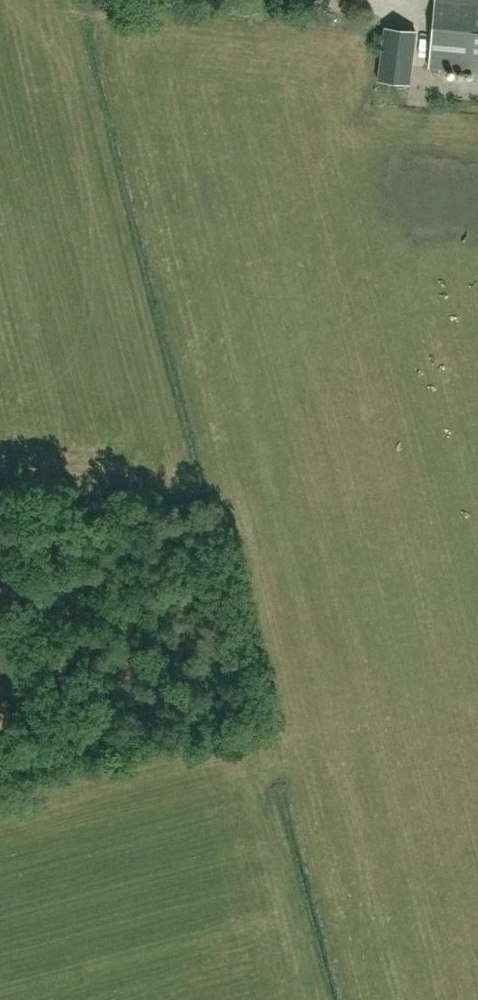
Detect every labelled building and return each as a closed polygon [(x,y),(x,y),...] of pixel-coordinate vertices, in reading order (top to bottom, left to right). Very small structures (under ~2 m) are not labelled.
[(429,67),(477,71),(477,0),(436,0),(429,67)] [(410,84),(416,32),(385,28),(379,80),(410,84)]
